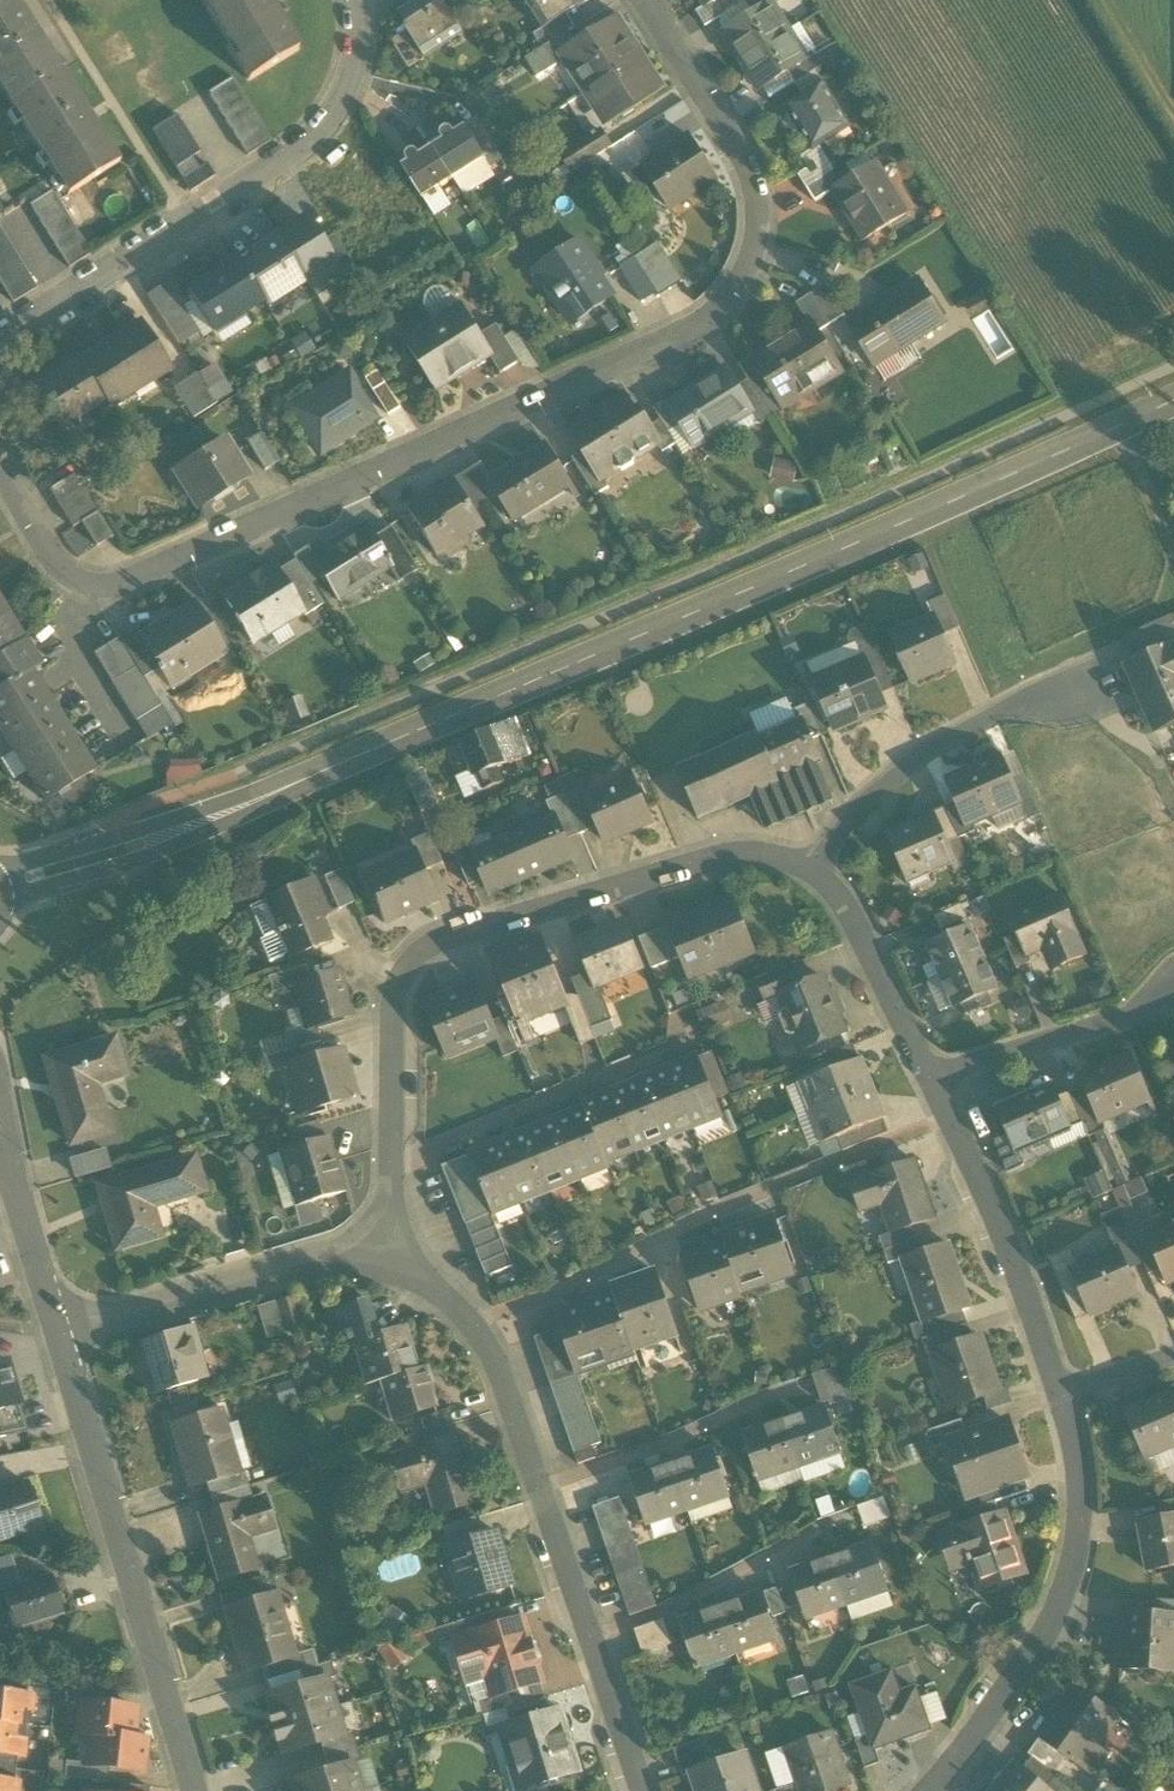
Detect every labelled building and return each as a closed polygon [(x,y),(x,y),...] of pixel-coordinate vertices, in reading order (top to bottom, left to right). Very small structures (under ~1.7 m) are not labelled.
[(9,106),(61,73),(15,0),(5,0),(0,3),(0,91),(9,106)] [(235,61),(238,58),(202,0),(197,0),(235,61)] [(248,81),(297,51),(265,0),(202,0),(238,58),(235,61),(248,81)] [(409,69),(441,49),(437,42),(458,28),(440,0),(413,0),(395,12),(407,31),(391,41),(409,69)] [(533,14),(541,9),(535,0),(524,0),(533,14)] [(543,30),(567,15),(590,0),(535,0),(541,9),(533,14),(542,29),(543,30)] [(706,27),(719,19),(739,6),(736,0),(716,0),(705,6),(704,5),(696,10),(706,27)] [(752,15),(772,3),(772,4),(778,0),(749,0),(745,3),(752,15)] [(752,15),(745,3),(739,6),(719,19),(727,31),(752,15)] [(736,49),(743,60),(789,32),(772,4),(772,3),(752,15),(727,31),(725,36),(733,48),(736,49)] [(542,49),(543,49),(570,32),(575,28),(567,15),(543,30),(542,29),(533,35),(542,49)] [(569,52),(592,88),(636,61),(646,54),(644,51),(641,53),(620,19),(623,17),(621,16),(578,44),(568,50),(569,52)] [(437,42),(441,49),(463,35),(458,28),(437,42)] [(578,44),(570,32),(543,49),(552,63),(559,59),(569,52),(568,50),(578,44)] [(806,59),(789,32),(743,60),(750,72),(749,75),(757,87),(762,88),(788,72),(807,60),(806,59)] [(543,49),(542,49),(525,60),(537,79),(562,63),(559,59),(552,63),(543,49)] [(807,60),(788,72),(795,84),(823,67),(814,54),(806,59),(807,60)] [(655,90),(636,61),(592,88),(611,118),(655,90)] [(770,100),(795,84),(788,72),(762,88),(770,100)] [(118,164),(61,73),(9,106),(66,197),(118,164)] [(207,94),(247,157),(271,141),(232,79),(207,94)] [(784,106),(812,150),(818,146),(825,142),(821,136),(846,120),(822,82),(784,106)] [(151,131),(174,168),(191,158),(199,153),(176,116),(176,115),(151,131)] [(485,160),(491,168),(503,160),(496,150),(477,120),(466,127),(486,159),(485,160)] [(821,136),(825,142),(850,126),(846,120),(821,136)] [(540,161),(555,184),(577,170),(609,149),(595,126),(540,161)] [(443,141),(432,147),(453,180),(485,160),(486,159),(466,127),(455,134),(452,130),(449,129),(445,129),(441,133),(441,137),(443,141)] [(403,138),(420,155),(432,148),(415,130),(414,129),(402,137),(403,138)] [(642,168),(671,211),(717,180),(688,137),(642,168)] [(808,171),(826,160),(818,146),(812,150),(800,157),(808,171)] [(440,189),(453,180),(432,147),(432,148),(420,155),(418,157),(418,154),(414,151),(410,150),(408,152),(406,155),(406,159),(408,163),(402,167),(423,200),(440,189)] [(854,178),(873,166),(866,154),(846,166),(854,178)] [(174,168),(181,179),(197,169),(191,158),(174,168)] [(485,160),(453,180),(465,199),(497,179),(491,168),(485,160)] [(842,185),(835,173),(826,160),(808,171),(799,177),(807,190),(816,204),(833,193),(832,191),(842,185)] [(190,192),(190,193),(214,177),(207,166),(206,164),(197,169),(181,179),(190,192)] [(833,193),(863,242),(904,216),(873,166),(854,178),(842,185),(832,191),(833,193)] [(357,241),(423,200),(402,167),(336,208),(357,241)] [(452,208),(440,189),(423,200),(435,219),(452,208)] [(29,206),(68,269),(90,255),(51,192),(29,206)] [(304,219),(277,236),(305,281),(332,264),(304,219)] [(12,304),(36,289),(0,231),(0,285),(12,304)] [(255,261),(279,298),(305,281),(277,236),(251,253),(255,261)] [(548,288),(572,324),(611,299),(600,283),(605,280),(581,242),(543,266),(555,284),(548,288)] [(658,243),(634,258),(656,294),(658,297),(683,281),(658,243)] [(656,294),(634,258),(619,267),(642,303),(656,294)] [(279,298),(255,261),(242,270),(262,301),(266,306),(279,298)] [(192,302),(211,333),(242,314),(262,301),(242,270),(237,262),(187,293),(187,294),(192,302)] [(340,276),(332,264),(305,281),(313,294),(340,276)] [(148,295),(179,346),(198,333),(182,308),(192,302),(187,294),(182,297),(172,280),(159,288),(148,295)] [(859,343),(874,367),(912,343),(943,323),(917,282),(848,325),(850,327),(851,326),(861,342),(859,343)] [(826,286),(810,296),(829,327),(845,317),(826,286)] [(425,307),(433,320),(458,305),(450,292),(443,287),(430,288),(423,298),(425,307)] [(816,334),(829,327),(810,296),(797,304),(809,325),(810,324),(816,334)] [(202,339),(211,333),(192,302),(182,308),(198,333),(202,339)] [(421,363),(437,389),(489,356),(491,355),(479,337),(472,326),(473,319),(465,306),(458,305),(433,320),(432,327),(411,340),(424,361),(421,363)] [(242,314),(211,333),(220,345),(250,326),(242,314)] [(509,318),(497,325),(520,362),(516,365),(519,370),(522,373),(526,375),(532,374),(540,368),(509,318)] [(140,323),(78,361),(104,403),(109,410),(134,394),(130,387),(147,376),(151,383),(171,371),(140,323)] [(753,359),(778,399),(808,381),(814,391),(841,374),(816,334),(810,324),(809,325),(790,337),(790,336),(753,359)] [(501,374),(516,365),(520,362),(497,325),(479,337),(491,355),(489,356),(501,374)] [(302,333),(289,342),(301,359),(314,350),(302,333)] [(912,343),(874,367),(884,383),(922,360),(912,343)] [(741,367),(751,383),(772,417),(784,409),(778,399),(753,359),(741,367)] [(61,430),(104,403),(78,361),(35,388),(61,430)] [(213,364),(198,374),(201,379),(203,378),(208,386),(206,387),(217,404),(233,394),(213,364)] [(682,425),(695,447),(725,428),(722,423),(749,406),(740,391),(726,368),(671,402),(669,404),(682,425)] [(379,371),(366,380),(389,416),(401,409),(379,371)] [(315,410),(298,420),(320,454),(377,419),(347,372),(307,398),(315,410)] [(173,389),(192,419),(216,404),(217,404),(206,387),(208,386),(203,378),(201,379),(198,374),(173,389)] [(778,399),(784,409),(814,391),(808,381),(778,399)] [(760,424),(772,417),(751,383),(740,391),(749,406),(752,411),(760,424)] [(290,408),(298,420),(315,410),(307,398),(290,408)] [(585,452),(602,480),(603,479),(618,470),(623,471),(633,465),(635,460),(658,445),(659,445),(649,429),(639,413),(635,415),(625,398),(604,411),(605,412),(572,432),(585,452)] [(654,408),(661,421),(669,433),(682,425),(669,404),(671,402),(669,399),(654,408)] [(722,423),(725,428),(752,411),(749,406),(722,423)] [(732,441),(760,424),(752,411),(725,428),(732,441)] [(676,445),(669,433),(661,421),(649,429),(659,445),(658,445),(663,453),(676,445)] [(669,433),(676,445),(682,455),(695,447),(682,425),(669,433)] [(248,443),(265,471),(279,463),(261,435),(248,443)] [(200,505),(202,507),(247,477),(246,475),(242,478),(232,464),(237,461),(224,441),(175,472),(188,492),(191,491),(200,485),(209,499),(200,505)] [(499,496),(516,524),(519,522),(516,518),(555,494),(551,487),(564,479),(567,477),(547,445),(543,447),(545,450),(510,472),(508,469),(492,479),(489,481),(499,496)] [(572,460),(596,497),(609,489),(603,479),(602,480),(585,452),(572,460)] [(246,475),(237,461),(232,464),(242,478),(246,475)] [(481,461),(466,471),(487,504),(499,496),(489,481),(492,479),(481,461)] [(798,466),(774,461),(770,479),(794,485),(798,466)] [(474,511),(487,504),(466,471),(453,478),(474,511)] [(112,538),(97,513),(81,489),(73,476),(49,491),(57,504),(72,528),(81,523),(96,547),(112,538)] [(405,508),(435,557),(437,556),(434,551),(479,523),(482,528),(484,527),(474,511),(453,478),(452,479),(453,481),(433,493),(434,496),(409,511),(406,508),(405,508)] [(200,485),(191,491),(200,505),(209,499),(200,485)] [(202,507),(200,505),(191,491),(188,492),(199,509),(202,507)] [(434,551),(437,556),(482,528),(479,523),(434,551)] [(323,578),(340,606),(342,605),(340,600),(371,580),(368,575),(384,565),(387,570),(390,575),(392,574),(371,540),(363,526),(360,528),(362,531),(315,560),(313,557),(311,558),(323,578)] [(390,575),(396,585),(416,572),(389,529),(371,540),(392,574),(390,575)] [(295,560),(311,586),(323,578),(311,558),(313,557),(309,549),(294,558),(295,560)] [(924,555),(908,561),(914,575),(930,569),(924,555)] [(295,560),(276,572),(301,613),(303,618),(323,605),(311,586),(295,560)] [(368,575),(371,580),(387,570),(384,565),(368,575)] [(238,588),(223,598),(247,636),(262,627),(266,635),(285,623),(301,613),(276,572),(273,567),(258,576),(257,575),(254,577),(256,579),(242,588),(240,585),(238,587),(238,588)] [(934,620),(941,637),(959,630),(946,598),(926,606),(932,621),(934,620)] [(161,673),(172,690),(174,688),(168,679),(184,669),(188,676),(221,656),(223,658),(226,656),(193,602),(191,603),(193,605),(141,637),(140,638),(158,668),(156,670),(157,672),(158,674),(161,673)] [(8,617),(0,604),(0,623),(8,617)] [(1136,663),(1173,647),(1173,620),(1172,616),(1124,637),(1136,663)] [(23,642),(8,617),(0,623),(0,657),(23,642)] [(896,642),(913,682),(953,665),(941,637),(934,620),(932,621),(914,629),(916,634),(896,642)] [(266,635),(252,643),(262,659),(295,640),(285,623),(266,635)] [(855,648),(873,641),(866,625),(852,631),(847,640),(850,645),(853,644),(855,648)] [(252,643),(266,635),(262,627),(247,636),(252,644),(252,643)] [(134,629),(119,639),(137,668),(144,680),(157,672),(156,670),(158,668),(140,638),(134,629)] [(793,636),(780,641),(788,659),(801,653),(793,636)] [(119,639),(106,646),(124,676),(137,668),(119,639)] [(862,661),(877,696),(894,689),(873,641),(855,648),(861,661),(862,661)] [(30,673),(39,667),(23,642),(0,657),(0,691),(30,673)] [(804,665),(812,683),(861,661),(855,648),(853,644),(850,645),(804,665)] [(111,684),(124,676),(106,646),(93,654),(111,684)] [(1154,730),(1173,720),(1173,647),(1136,663),(1126,668),(1138,694),(1140,693),(1147,708),(1144,709),(1154,730)] [(414,664),(420,675),(438,664),(432,654),(414,664)] [(812,683),(833,731),(883,709),(877,696),(862,661),(861,661),(812,683)] [(111,684),(119,696),(144,680),(137,668),(124,676),(111,684)] [(46,697),(30,673),(0,691),(0,726),(46,697)] [(119,696),(126,708),(152,693),(144,680),(119,696)] [(126,708),(135,722),(136,722),(160,707),(152,693),(126,708)] [(1138,694),(1144,709),(1147,708),(1140,693),(1138,694)] [(281,704),(288,724),(309,716),(302,696),(281,704)] [(12,752),(61,722),(46,697),(0,726),(0,733),(12,751),(12,752)] [(749,715),(757,733),(758,736),(796,719),(792,709),(787,699),(749,715)] [(797,718),(808,742),(821,736),(807,703),(792,709),(796,719),(797,718)] [(171,724),(160,707),(136,722),(146,739),(171,724)] [(796,719),(758,736),(778,781),(818,764),(808,742),(797,718),(796,719)] [(515,721),(496,729),(460,744),(472,772),(474,778),(475,778),(479,776),(485,789),(503,781),(497,769),(509,763),(510,765),(530,757),(518,726),(515,721)] [(518,726),(530,757),(544,750),(531,721),(518,726)] [(27,776),(28,777),(77,746),(61,722),(12,752),(27,776)] [(12,751),(0,733),(0,758),(12,751)] [(765,829),(806,811),(812,792),(827,786),(818,764),(778,781),(758,736),(757,733),(676,769),(677,770),(691,792),(697,817),(698,819),(750,797),(765,829)] [(93,772),(77,746),(28,777),(44,803),(56,796),(83,778),(93,772)] [(12,751),(0,758),(0,768),(11,786),(27,776),(12,752),(12,751)] [(1009,779),(1022,774),(1013,753),(1000,758),(1009,779)] [(959,802),(969,824),(970,824),(991,815),(992,814),(990,808),(1014,798),(1017,804),(1018,803),(1019,803),(1009,779),(1000,758),(997,760),(999,763),(975,773),(973,770),(950,780),(959,802)] [(997,760),(973,770),(975,773),(999,763),(997,760)] [(165,774),(166,788),(202,773),(194,761),(169,761),(169,769),(165,774)] [(599,827),(605,842),(651,822),(628,769),(626,770),(629,779),(632,784),(615,792),(612,786),(587,797),(586,797),(599,827)] [(406,778),(422,813),(439,806),(424,770),(406,778)] [(465,798),(485,789),(479,776),(474,778),(472,772),(457,777),(465,798)] [(557,781),(563,795),(550,801),(546,802),(554,819),(555,818),(565,842),(580,835),(599,827),(586,797),(587,797),(577,773),(557,781)] [(1018,803),(1026,821),(1040,815),(1022,774),(1009,779),(1019,803),(1018,803)] [(83,778),(56,796),(67,813),(94,796),(83,778)] [(629,779),(612,786),(615,792),(632,784),(629,779)] [(833,800),(827,786),(812,792),(806,811),(833,800)] [(992,814),(991,815),(999,832),(1026,821),(1018,803),(1017,804),(1014,798),(990,808),(992,814)] [(959,802),(945,808),(959,839),(974,832),(970,824),(969,824),(959,802)] [(946,845),(959,839),(945,808),(931,814),(932,817),(933,817),(946,845)] [(909,824),(910,827),(916,824),(932,817),(931,814),(909,824)] [(921,865),(925,875),(928,874),(953,863),(946,845),(933,817),(932,817),(916,824),(919,829),(912,832),(910,827),(909,824),(887,834),(904,873),(921,865)] [(554,819),(514,836),(531,875),(572,858),(565,842),(555,818),(554,819)] [(416,851),(426,872),(444,865),(431,835),(412,843),(415,852),(416,851)] [(490,893),(531,875),(514,836),(475,853),(473,853),(485,880),(490,893)] [(452,847),(469,886),(485,880),(473,853),(475,853),(469,839),(452,847)] [(373,904),(382,925),(438,900),(426,872),(416,851),(415,852),(393,861),(397,871),(376,880),(384,899),(373,904)] [(921,865),(904,873),(908,882),(925,875),(921,865)] [(323,877),(338,910),(353,904),(339,871),(323,877)] [(925,875),(908,882),(912,892),(932,883),(928,874),(925,875)] [(277,932),(277,933),(287,956),(288,959),(328,942),(318,919),(327,915),(312,880),(268,899),(282,930),(277,932)] [(1051,947),(1060,968),(1086,957),(1060,896),(1010,918),(1017,936),(1027,957),(1028,957),(1051,947)] [(969,904),(975,918),(991,911),(985,898),(969,904)] [(249,908),(263,939),(277,933),(277,932),(282,930),(268,899),(249,908)] [(682,957),(690,978),(723,965),(720,957),(750,945),(732,900),(700,913),(701,917),(673,928),(671,925),(669,926),(682,957)] [(934,917),(940,931),(966,920),(960,906),(934,917)] [(881,919),(896,928),(903,915),(889,907),(881,919)] [(700,913),(671,925),(673,928),(701,917),(700,913)] [(591,973),(594,981),(596,981),(611,975),(613,979),(640,968),(623,925),(578,942),(590,973),(591,973)] [(649,965),(651,970),(682,957),(669,926),(638,938),(649,965)] [(925,947),(938,978),(983,959),(969,928),(925,947)] [(269,964),(287,956),(277,933),(263,939),(259,941),(269,964)] [(1007,948),(1016,970),(1031,963),(1028,957),(1027,957),(1017,936),(1004,942),(1007,948)] [(511,995),(521,1021),(523,1020),(549,1010),(547,1005),(562,1000),(564,1004),(566,1003),(541,940),(496,958),(511,995)] [(720,957),(723,965),(753,953),(750,945),(720,957)] [(983,959),(938,978),(952,1008),(959,1005),(985,994),(996,989),(983,959)] [(219,981),(206,965),(191,978),(204,993),(219,981)] [(756,981),(765,1004),(780,998),(779,997),(805,986),(796,965),(756,981)] [(272,994),(295,987),(295,986),(309,982),(305,967),(294,970),(267,978),(272,994)] [(571,980),(578,997),(591,1029),(612,1021),(598,985),(596,981),(594,981),(591,973),(590,973),(571,980)] [(301,1008),(308,1028),(315,1026),(349,1016),(336,974),(309,982),(295,986),(295,987),(301,1008)] [(596,981),(598,985),(613,979),(611,975),(596,981)] [(795,1036),(801,1051),(845,1033),(837,1013),(835,1014),(832,1013),(827,1002),(829,999),(831,998),(823,978),(805,986),(779,997),(780,998),(785,1011),(782,1012),(779,1019),(785,1034),(792,1037),(795,1036)] [(942,1012),(952,1008),(938,978),(929,982),(942,1012)] [(1114,998),(1107,979),(1088,987),(1095,1006),(1114,998)] [(426,1004),(448,1059),(450,1059),(446,1050),(474,1039),(472,1033),(488,1027),(492,1035),(493,1035),(496,1034),(491,1023),(476,984),(472,986),(473,988),(430,1005),(429,1003),(426,1004)] [(959,1005),(964,1018),(991,1006),(985,994),(959,1005)] [(520,1028),(525,1042),(531,1040),(523,1020),(521,1021),(511,995),(497,1000),(505,1018),(511,1032),(520,1028)] [(596,1040),(591,1029),(578,997),(566,1003),(564,1004),(581,1047),(596,1040)] [(780,998),(765,1004),(757,1007),(764,1025),(779,1019),(782,1012),(785,1011),(780,998)] [(835,1014),(837,1013),(831,998),(829,999),(827,1002),(832,1013),(835,1014)] [(547,1005),(549,1010),(564,1004),(562,1000),(547,1005)] [(725,1001),(696,1013),(702,1027),(704,1033),(734,1021),(725,1001)] [(669,1014),(667,1040),(702,1027),(696,1013),(693,1006),(669,1014)] [(285,1013),(291,1033),(308,1028),(301,1008),(285,1013)] [(493,1035),(503,1059),(519,1052),(505,1018),(491,1023),(496,1034),(493,1035)] [(591,1029),(596,1040),(617,1032),(612,1021),(591,1029)] [(284,1036),(288,1052),(300,1048),(320,1042),(315,1026),(308,1028),(291,1033),(284,1036)] [(263,1059),(288,1052),(284,1036),(258,1044),(263,1059)] [(44,1059),(70,1145),(110,1133),(93,1077),(120,1068),(122,1076),(125,1075),(114,1038),(44,1059)] [(827,1056),(833,1070),(859,1060),(853,1045),(827,1056)] [(304,1062),(300,1048),(288,1052),(263,1059),(267,1075),(284,1070),(283,1068),(304,1062)] [(298,1091),(304,1112),(354,1097),(340,1051),(304,1062),(283,1068),(284,1070),(291,1093),(298,1091)] [(699,1057),(669,1069),(692,1125),(722,1113),(699,1057)] [(1089,1097),(1100,1122),(1102,1121),(1149,1101),(1130,1057),(1105,1068),(1106,1071),(1084,1080),(1083,1077),(1081,1078),(1089,1097)] [(802,1082),(814,1112),(871,1089),(861,1063),(864,1061),(863,1058),(859,1060),(833,1070),(802,1082)] [(663,1137),(692,1125),(669,1069),(640,1081),(663,1137)] [(745,1074),(729,1080),(733,1093),(749,1087),(745,1074)] [(634,1148),(663,1137),(640,1081),(611,1093),(634,1148)] [(814,1112),(802,1082),(785,1089),(797,1119),(814,1112)] [(1008,1135),(1015,1152),(1018,1151),(1050,1137),(1048,1131),(1065,1124),(1066,1123),(1055,1098),(1049,1084),(996,1107),(1008,1135)] [(882,1117),(871,1089),(814,1112),(827,1143),(845,1136),(884,1120),(887,1119),(886,1116),(882,1117)] [(1068,1130),(1083,1124),(1074,1103),(1069,1092),(1055,1098),(1066,1123),(1065,1124),(1068,1130)] [(605,1160),(634,1148),(611,1093),(582,1104),(584,1109),(605,1160)] [(1089,1097),(1074,1103),(1083,1124),(1089,1138),(1106,1131),(1102,1121),(1100,1122),(1089,1097)] [(607,1165),(605,1160),(584,1109),(556,1121),(578,1176),(607,1165)] [(814,1112),(797,1119),(809,1150),(818,1147),(827,1143),(814,1112)] [(845,1136),(851,1149),(889,1134),(884,1120),(845,1136)] [(549,1188),(578,1176),(556,1121),(527,1133),(549,1188)] [(289,1132),(294,1148),(318,1141),(313,1124),(289,1132)] [(1048,1131),(1050,1137),(1056,1151),(1057,1152),(1089,1138),(1083,1124),(1068,1130),(1065,1124),(1048,1131)] [(1104,1172),(1113,1192),(1128,1185),(1131,1184),(1107,1131),(1106,1131),(1089,1138),(1104,1172)] [(520,1200),(549,1188),(527,1133),(498,1144),(520,1200)] [(993,1141),(1007,1173),(1024,1165),(1018,1151),(1015,1152),(1008,1135),(993,1141)] [(845,1136),(827,1143),(818,1147),(824,1160),(851,1149),(845,1136)] [(1018,1151),(1024,1165),(1056,1151),(1050,1137),(1018,1151)] [(282,1152),(299,1206),(342,1193),(333,1162),(330,1164),(322,1140),(318,1141),(294,1148),(282,1152)] [(491,1211),(520,1200),(498,1144),(469,1156),(476,1173),(481,1186),(486,1200),(491,1211)] [(71,1160),(77,1179),(109,1169),(104,1150),(71,1160)] [(281,1211),(299,1206),(282,1152),(265,1157),(281,1211)] [(442,1167),(449,1184),(476,1173),(469,1156),(442,1167)] [(181,1188),(184,1197),(203,1191),(193,1158),(174,1164),(181,1188)] [(841,1171),(846,1187),(851,1185),(851,1184),(884,1173),(879,1159),(841,1171)] [(887,1232),(888,1235),(913,1227),(933,1220),(914,1163),(884,1173),(851,1184),(851,1185),(861,1214),(886,1206),(894,1230),(887,1232)] [(98,1187),(116,1249),(160,1236),(148,1198),(181,1188),(174,1164),(98,1187)] [(1093,1201),(1113,1192),(1104,1172),(1084,1181),(1093,1201)] [(449,1184),(454,1197),(481,1186),(476,1173),(449,1184)] [(1131,1184),(1128,1185),(1134,1201),(1148,1195),(1142,1180),(1131,1184)] [(712,1182),(697,1189),(703,1205),(719,1199),(712,1182)] [(1127,1226),(1128,1227),(1143,1221),(1134,1201),(1128,1185),(1113,1192),(1120,1208),(1127,1226)] [(454,1197),(460,1211),(486,1200),(481,1186),(454,1197)] [(460,1211),(465,1224),(491,1213),(492,1213),(491,1211),(486,1200),(460,1211)] [(1101,1217),(1108,1234),(1127,1226),(1120,1208),(1101,1217)] [(465,1224),(470,1237),(496,1227),(491,1213),(465,1224)] [(721,1238),(723,1243),(736,1280),(763,1271),(768,1285),(792,1277),(772,1217),(748,1225),(749,1228),(721,1238)] [(1143,1221),(1128,1227),(1143,1263),(1148,1274),(1162,1268),(1149,1238),(1150,1237),(1143,1221)] [(1126,1270),(1143,1263),(1128,1227),(1127,1226),(1108,1234),(1115,1250),(1117,1250),(1126,1270)] [(470,1237),(476,1251),(501,1240),(496,1227),(470,1237)] [(877,1239),(881,1252),(918,1240),(913,1227),(888,1235),(877,1239)] [(1168,1283),(1173,1281),(1173,1227),(1150,1237),(1149,1238),(1162,1268),(1168,1283)] [(1108,1234),(1070,1250),(1077,1266),(1080,1272),(1099,1264),(1096,1258),(1115,1250),(1108,1234)] [(476,1251),(481,1264),(507,1254),(501,1240),(476,1251)] [(922,1253),(918,1240),(881,1252),(886,1266),(902,1260),(922,1253)] [(740,1292),(736,1280),(723,1243),(682,1256),(699,1306),(740,1292)] [(912,1291),(924,1324),(928,1322),(963,1311),(970,1308),(948,1244),(922,1253),(902,1260),(903,1263),(908,1261),(918,1289),(912,1291)] [(834,1247),(814,1254),(820,1271),(840,1265),(834,1247)] [(1065,1297),(1085,1288),(1075,1267),(1077,1266),(1070,1250),(1049,1259),(1065,1297)] [(1080,1272),(1077,1266),(1075,1267),(1085,1288),(1095,1313),(1136,1295),(1126,1270),(1117,1250),(1115,1250),(1096,1258),(1099,1264),(1080,1272)] [(512,1267),(507,1254),(481,1264),(487,1277),(512,1267)] [(611,1287),(614,1295),(633,1351),(675,1337),(653,1273),(611,1287)] [(1065,1297),(1076,1321),(1095,1313),(1085,1288),(1065,1297)] [(634,1355),(633,1351),(614,1295),(557,1315),(562,1329),(567,1344),(571,1357),(573,1361),(604,1350),(609,1364),(634,1355)] [(293,1297),(275,1302),(282,1326),(285,1333),(302,1328),(293,1297)] [(347,1349),(357,1346),(357,1343),(376,1337),(365,1300),(335,1309),(347,1349)] [(265,1331),(282,1326),(275,1302),(258,1308),(265,1331)] [(347,1349),(335,1309),(327,1311),(339,1351),(347,1349)] [(928,1322),(932,1336),(968,1324),(963,1311),(928,1322)] [(974,1340),(968,1324),(932,1336),(922,1340),(928,1357),(935,1355),(935,1353),(974,1340)] [(265,1331),(268,1341),(285,1335),(285,1333),(282,1326),(265,1331)] [(144,1369),(153,1396),(194,1382),(190,1368),(197,1365),(194,1356),(199,1354),(191,1327),(141,1343),(149,1368),(144,1369)] [(369,1385),(383,1380),(415,1371),(403,1329),(376,1337),(357,1343),(357,1346),(369,1385)] [(534,1338),(539,1353),(567,1344),(562,1329),(534,1338)] [(935,1355),(953,1407),(984,1397),(996,1393),(999,1392),(999,1390),(995,1391),(987,1366),(990,1365),(981,1337),(974,1340),(935,1353),(935,1355)] [(136,1344),(144,1369),(149,1368),(141,1343),(136,1344)] [(539,1353),(544,1366),(571,1357),(567,1344),(539,1353)] [(190,1368),(194,1382),(207,1378),(199,1354),(194,1356),(197,1365),(190,1368)] [(573,1361),(571,1357),(544,1366),(545,1371),(573,1362),(573,1361)] [(19,1406),(11,1379),(7,1380),(2,1363),(6,1362),(5,1361),(0,1362),(0,1411),(19,1406)] [(11,1379),(6,1362),(2,1363),(7,1380),(11,1379)] [(578,1376),(573,1362),(545,1371),(550,1385),(578,1376)] [(995,1391),(999,1390),(990,1365),(987,1366),(995,1391)] [(424,1368),(415,1371),(383,1380),(395,1418),(389,1419),(390,1421),(436,1407),(424,1368)] [(828,1402),(830,1407),(851,1400),(840,1368),(813,1376),(822,1404),(828,1402)] [(582,1389),(578,1376),(550,1385),(555,1399),(582,1389)] [(296,1398),(290,1381),(272,1387),(278,1404),(296,1398)] [(189,1402),(184,1388),(167,1393),(171,1407),(189,1402)] [(587,1403),(582,1389),(555,1399),(560,1412),(587,1403)] [(996,1393),(984,1397),(989,1411),(1012,1403),(1008,1389),(999,1392),(996,1393)] [(1149,1456),(1173,1445),(1173,1396),(1154,1405),(1153,1402),(1129,1412),(1149,1456)] [(592,1416),(587,1403),(560,1412),(564,1426),(592,1416)] [(0,1411),(0,1438),(27,1433),(19,1406),(0,1411)] [(784,1422),(799,1467),(840,1453),(824,1408),(784,1422)] [(170,1424),(190,1489),(206,1484),(241,1473),(241,1471),(235,1473),(217,1413),(222,1411),(222,1409),(170,1424)] [(402,1440),(406,1452),(452,1438),(448,1426),(453,1424),(449,1410),(422,1419),(426,1433),(402,1440)] [(227,1426),(222,1411),(217,1413),(235,1473),(241,1471),(227,1426)] [(596,1430),(592,1416),(564,1426),(569,1440),(596,1430)] [(927,1432),(933,1449),(949,1444),(948,1442),(967,1436),(962,1420),(927,1432)] [(241,1471),(243,1470),(251,1468),(237,1422),(227,1426),(241,1471)] [(743,1436),(758,1481),(781,1473),(799,1467),(784,1422),(743,1436)] [(968,1470),(976,1494),(996,1487),(1024,1478),(1026,1477),(1017,1450),(1014,1451),(1005,1423),(967,1436),(948,1442),(949,1444),(959,1473),(968,1470)] [(601,1444),(596,1430),(569,1440),(574,1453),(591,1447),(601,1444)] [(428,1483),(438,1514),(474,1503),(460,1458),(465,1456),(459,1436),(452,1438),(406,1452),(394,1456),(404,1490),(428,1483)] [(1149,1456),(1156,1474),(1173,1467),(1173,1445),(1149,1456)] [(574,1453),(578,1466),(595,1460),(591,1447),(574,1453)] [(711,1451),(672,1464),(687,1510),(727,1497),(711,1451)] [(845,1467),(840,1453),(799,1467),(804,1481),(845,1467)] [(460,1458),(474,1503),(479,1501),(465,1456),(460,1458)] [(645,1525),(687,1510),(672,1464),(630,1479),(645,1525)] [(781,1473),(786,1487),(804,1481),(799,1467),(781,1473)] [(206,1484),(210,1498),(248,1486),(243,1470),(241,1471),(241,1473),(206,1484)] [(967,1497),(976,1494),(968,1470),(959,1473),(967,1497)] [(786,1487),(781,1473),(758,1481),(763,1495),(786,1487)] [(991,1494),(994,1503),(995,1502),(1028,1491),(1024,1478),(996,1487),(997,1492),(991,1494)] [(21,1532),(41,1526),(28,1484),(0,1492),(0,1539),(21,1532)] [(252,1499),(248,1486),(210,1498),(214,1510),(252,1499)] [(208,1534),(222,1579),(258,1568),(248,1537),(272,1529),(262,1496),(252,1499),(214,1510),(198,1515),(205,1535),(208,1534)] [(727,1497),(687,1510),(692,1525),(732,1511),(727,1497)] [(816,1501),(821,1518),(835,1513),(830,1497),(816,1501)] [(592,1508),(597,1521),(624,1512),(620,1498),(592,1508)] [(885,1498),(858,1507),(865,1528),(892,1519),(885,1498)] [(1161,1520),(1173,1517),(1173,1500),(1158,1503),(1161,1520)] [(999,1515),(995,1502),(994,1503),(967,1512),(971,1524),(999,1515)] [(597,1521),(602,1535),(629,1526),(624,1512),(597,1521)] [(968,1557),(979,1588),(1025,1573),(1012,1538),(1009,1539),(1001,1514),(999,1515),(971,1524),(940,1535),(950,1563),(968,1557)] [(1147,1572),(1173,1567),(1173,1517),(1161,1520),(1138,1524),(1147,1572)] [(443,1528),(448,1546),(481,1536),(475,1518),(443,1528)] [(48,1551),(41,1526),(21,1532),(27,1549),(48,1551)] [(602,1535),(606,1549),(634,1539),(629,1526),(602,1535)] [(463,1594),(464,1597),(510,1583),(503,1559),(496,1561),(489,1537),(496,1535),(495,1532),(481,1536),(448,1546),(458,1576),(465,1574),(470,1592),(463,1594)] [(503,1559),(496,1535),(489,1537),(496,1561),(503,1559)] [(606,1549),(611,1562),(638,1553),(634,1539),(606,1549)] [(871,1545),(830,1559),(847,1606),(887,1592),(871,1545)] [(611,1562),(616,1576),(643,1566),(638,1553),(611,1562)] [(805,1620),(847,1606),(830,1559),(789,1573),(805,1620)] [(15,1564),(19,1581),(38,1577),(34,1560),(15,1564)] [(3,1592),(17,1588),(9,1561),(0,1563),(0,1593),(3,1592)] [(616,1576),(620,1589),(648,1580),(643,1566),(616,1576)] [(458,1576),(463,1594),(470,1592),(465,1574),(458,1576)] [(3,1592),(16,1632),(64,1617),(52,1577),(17,1588),(3,1592)] [(620,1589),(625,1603),(652,1594),(648,1580),(620,1589)] [(765,1593),(774,1618),(786,1614),(777,1589),(765,1593)] [(887,1592),(847,1606),(852,1622),(893,1609),(887,1592)] [(226,1608),(246,1672),(260,1667),(293,1657),(293,1655),(287,1639),(281,1641),(274,1616),(280,1614),(274,1593),(226,1608)] [(657,1607),(652,1594),(625,1603),(630,1617),(657,1607)] [(761,1594),(720,1608),(736,1653),(777,1640),(761,1594)] [(1154,1601),(1153,1617),(1173,1618),(1173,1602),(1154,1601)] [(411,1620),(393,1607),(380,1624),(398,1637),(411,1620)] [(695,1667),(736,1653),(720,1608),(680,1621),(695,1667)] [(461,1634),(462,1639),(503,1628),(503,1625),(504,1625),(500,1611),(457,1624),(461,1634)] [(1137,1671),(1137,1662),(1173,1664),(1173,1618),(1153,1617),(1121,1615),(1118,1670),(1137,1671)] [(499,1695),(500,1696),(508,1694),(540,1684),(543,1684),(524,1619),(504,1625),(503,1625),(503,1628),(462,1639),(460,1640),(470,1675),(492,1668),(499,1695)] [(634,1630),(642,1656),(672,1645),(664,1620),(634,1630)] [(461,1634),(457,1624),(431,1631),(434,1641),(434,1642),(461,1634)] [(434,1641),(431,1631),(408,1638),(411,1648),(434,1641)] [(410,1659),(397,1642),(380,1654),(393,1672),(410,1659)] [(265,1682),(297,1672),(305,1670),(300,1653),(293,1655),(293,1657),(260,1667),(265,1682)] [(329,1662),(305,1670),(297,1672),(302,1686),(322,1679),(323,1681),(334,1677),(329,1662)] [(265,1682),(269,1696),(302,1686),(297,1672),(265,1682)] [(867,1736),(872,1750),(873,1749),(892,1743),(891,1740),(925,1729),(925,1731),(927,1731),(927,1728),(917,1701),(913,1689),(911,1690),(913,1694),(900,1699),(899,1694),(890,1697),(883,1676),(850,1687),(859,1714),(867,1736)] [(809,1694),(804,1677),(787,1683),(792,1699),(809,1694)] [(267,1713),(271,1726),(334,1707),(331,1695),(326,1693),(323,1681),(322,1679),(302,1686),(269,1696),(268,1696),(266,1700),(269,1710),(267,1713)] [(26,1698),(27,1684),(0,1681),(0,1695),(26,1698)] [(1064,1753),(1093,1773),(1108,1752),(1092,1741),(1113,1711),(1073,1683),(1038,1735),(1039,1736),(1040,1736),(1064,1753)] [(512,1707),(545,1698),(540,1684),(508,1694),(512,1707)] [(80,1704),(101,1706),(103,1692),(68,1688),(66,1704),(80,1706),(80,1704)] [(911,1690),(899,1694),(900,1699),(913,1694),(911,1690)] [(482,1716),(508,1709),(512,1707),(508,1694),(500,1696),(499,1695),(478,1701),(482,1716)] [(24,1728),(28,1728),(29,1715),(24,1710),(26,1698),(0,1695),(0,1725),(24,1728)] [(933,1696),(917,1701),(927,1728),(943,1723),(933,1696)] [(545,1698),(512,1707),(508,1709),(513,1724),(549,1713),(545,1698)] [(339,1736),(341,1735),(351,1732),(359,1729),(351,1702),(334,1707),(338,1719),(336,1724),(339,1736)] [(77,1735),(90,1736),(132,1740),(135,1710),(101,1706),(80,1704),(80,1706),(77,1735)] [(338,1719),(334,1707),(271,1726),(275,1740),(278,1741),(281,1751),(286,1754),(319,1743),(340,1737),(339,1736),(336,1724),(338,1719)] [(512,1765),(519,1790),(579,1772),(561,1710),(549,1713),(513,1724),(507,1726),(518,1763),(512,1765)] [(847,1718),(855,1740),(867,1736),(859,1714),(847,1718)] [(24,1728),(0,1725),(0,1755),(16,1756),(17,1745),(23,1740),(24,1728)] [(891,1740),(892,1743),(925,1731),(925,1729),(891,1740)] [(319,1743),(323,1757),(355,1747),(351,1732),(341,1735),(339,1736),(340,1737),(319,1743)] [(798,1790),(833,1790),(848,1786),(830,1735),(784,1751),(796,1785),(798,1790)] [(145,1742),(132,1740),(90,1736),(87,1765),(87,1766),(108,1769),(142,1772),(145,1742)] [(855,1740),(864,1767),(878,1763),(873,1749),(872,1750),(867,1736),(855,1740)] [(1026,1754),(1030,1757),(1053,1776),(1062,1765),(1058,1761),(1064,1753),(1040,1736),(1039,1736),(1026,1754)] [(674,1750),(683,1777),(693,1773),(709,1767),(700,1741),(674,1750)] [(360,1762),(355,1747),(323,1757),(327,1771),(348,1764),(348,1766),(360,1762)] [(777,1790),(796,1785),(784,1751),(766,1757),(777,1790)] [(15,1771),(16,1756),(0,1755),(0,1769),(15,1771)] [(743,1756),(709,1767),(693,1773),(699,1790),(755,1790),(743,1756)] [(1055,1777),(1053,1776),(1030,1757),(1021,1769),(1046,1788),(1055,1777)] [(46,1777),(63,1779),(65,1763),(48,1760),(46,1777)] [(360,1790),(364,1790),(378,1787),(369,1760),(360,1762),(348,1766),(352,1778),(356,1780),(360,1790)] [(63,1779),(106,1783),(108,1769),(87,1766),(87,1765),(65,1763),(63,1779)] [(356,1780),(352,1778),(348,1766),(348,1764),(327,1771),(294,1781),(291,1785),(293,1790),(360,1790),(356,1780)] [(1046,1788),(1021,1769),(1016,1764),(1005,1777),(1003,1776),(991,1790),(1049,1790),(1046,1788)] [(15,1771),(0,1769),(0,1783),(11,1784),(11,1786),(13,1786),(15,1771)] [(1108,1778),(1097,1790),(1124,1790),(1108,1778)]
